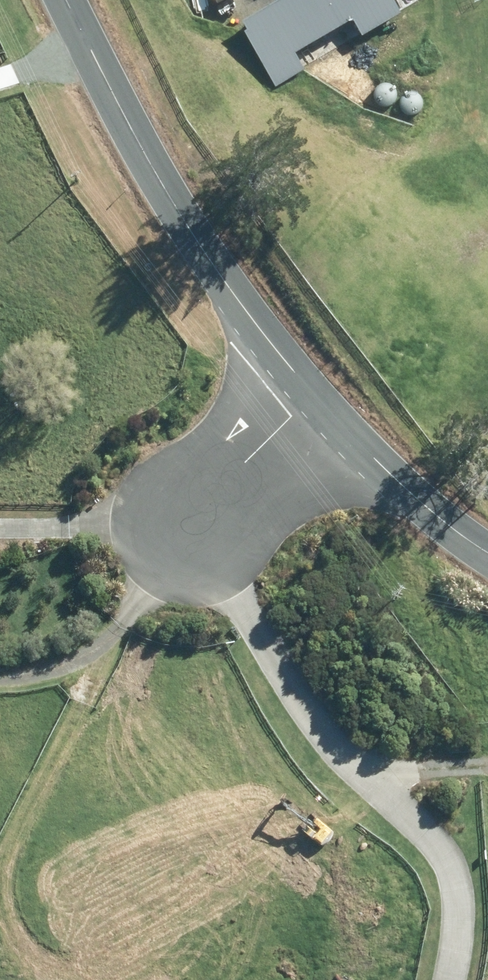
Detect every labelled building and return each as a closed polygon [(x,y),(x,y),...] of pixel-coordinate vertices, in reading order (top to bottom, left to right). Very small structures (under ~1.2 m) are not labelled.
[(241,25),(276,87),(303,71),(294,56),(354,22),(362,37),(399,16),(389,0),(285,0),(241,25)]
